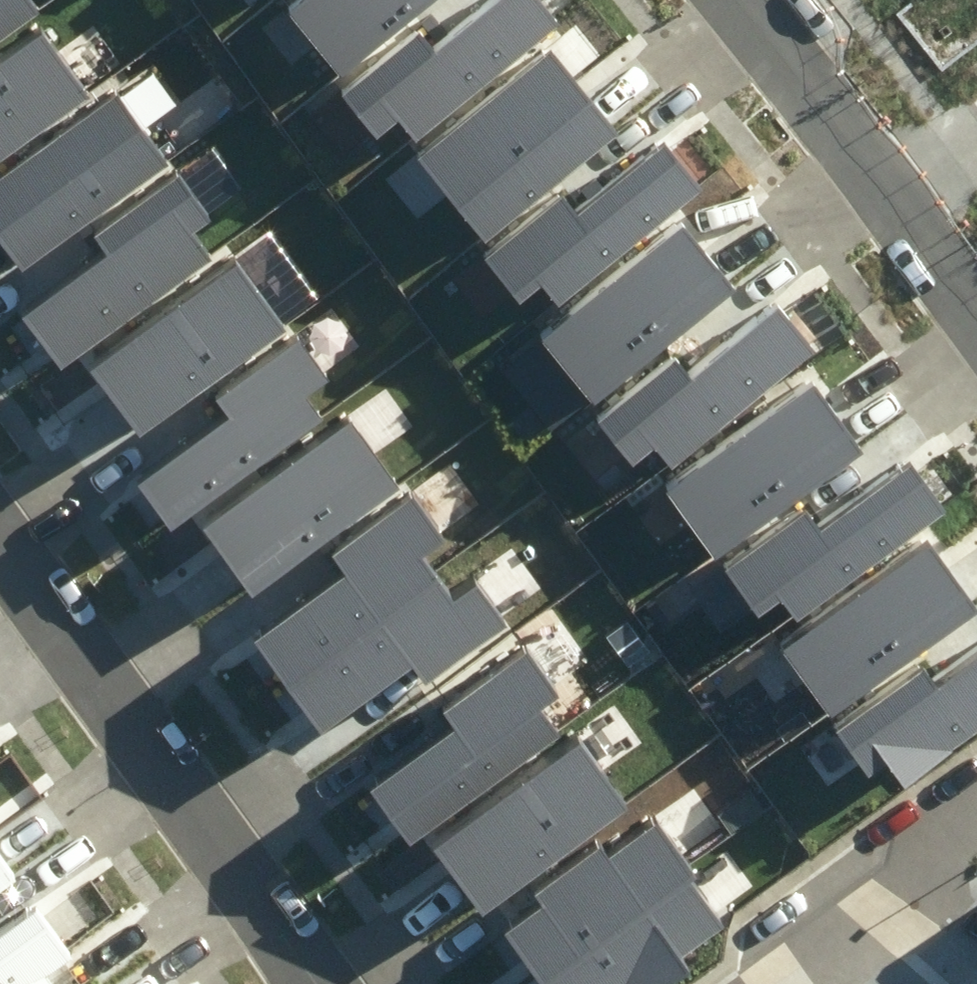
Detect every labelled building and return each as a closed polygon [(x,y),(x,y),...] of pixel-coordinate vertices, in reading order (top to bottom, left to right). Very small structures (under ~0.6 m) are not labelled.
[(14,0),(0,0),(0,11),(14,0)] [(348,54),(411,0),(302,0),(348,54)] [(540,0),(490,0),(440,37),(427,20),(347,79),(376,119),(394,106),(410,128),(555,21),(540,0)] [(0,35),(0,128),(89,69),(45,5),(0,35)] [(556,39),(419,145),(479,222),(617,116),(556,39)] [(0,154),(0,209),(20,237),(157,138),(111,74),(0,154)] [(691,175),(655,132),(576,197),(563,181),(486,245),(518,283),(534,269),(552,290),(691,175)] [(113,236),(31,297),(64,342),(210,234),(194,213),(211,200),(181,160),(101,220),(113,236)] [(680,210),(546,320),(597,382),(732,273),(680,210)] [(236,250),(97,340),(138,403),(277,313),(236,250)] [(806,337),(771,294),(692,360),(678,343),(601,407),(633,445),(650,432),(667,452),(806,337)] [(233,395),(150,456),(183,501),(329,394),(313,372),(330,359),(301,319),(220,379),(233,395)] [(816,381),(677,470),(718,533),(857,444),(816,381)] [(346,407),(207,497),(248,560),(387,470),(346,407)] [(931,500),(898,455),(815,516),(803,499),(722,559),(752,598),(769,586),(785,607),(931,500)] [(345,556),(263,617),(301,668),(440,564),(420,536),(445,517),(415,478),(332,539),(345,556)] [(928,531),(795,630),(840,690),(973,591),(928,531)] [(301,668),(339,717),(420,658),(433,675),(516,613),(485,571),(460,590),(440,564),(301,668)] [(461,712),(378,773),(412,817),(557,710),(541,688),(559,675),(529,636),(449,695),(461,712)] [(929,672),(917,655),(836,715),(866,754),(883,742),(899,763),(976,706),(976,637),(929,672)] [(583,734),(446,826),(488,888),(625,797),(583,734)] [(551,886),(514,913),(550,965),(695,863),(657,810),(611,843),(603,832),(543,874),(551,886)] [(9,865),(0,853),(0,871),(9,865)] [(564,983),(654,983),(693,957),(685,946),(731,914),(695,863),(550,965),(564,983)] [(39,954),(62,937),(36,902),(0,928),(0,983),(62,983),(39,954)]
